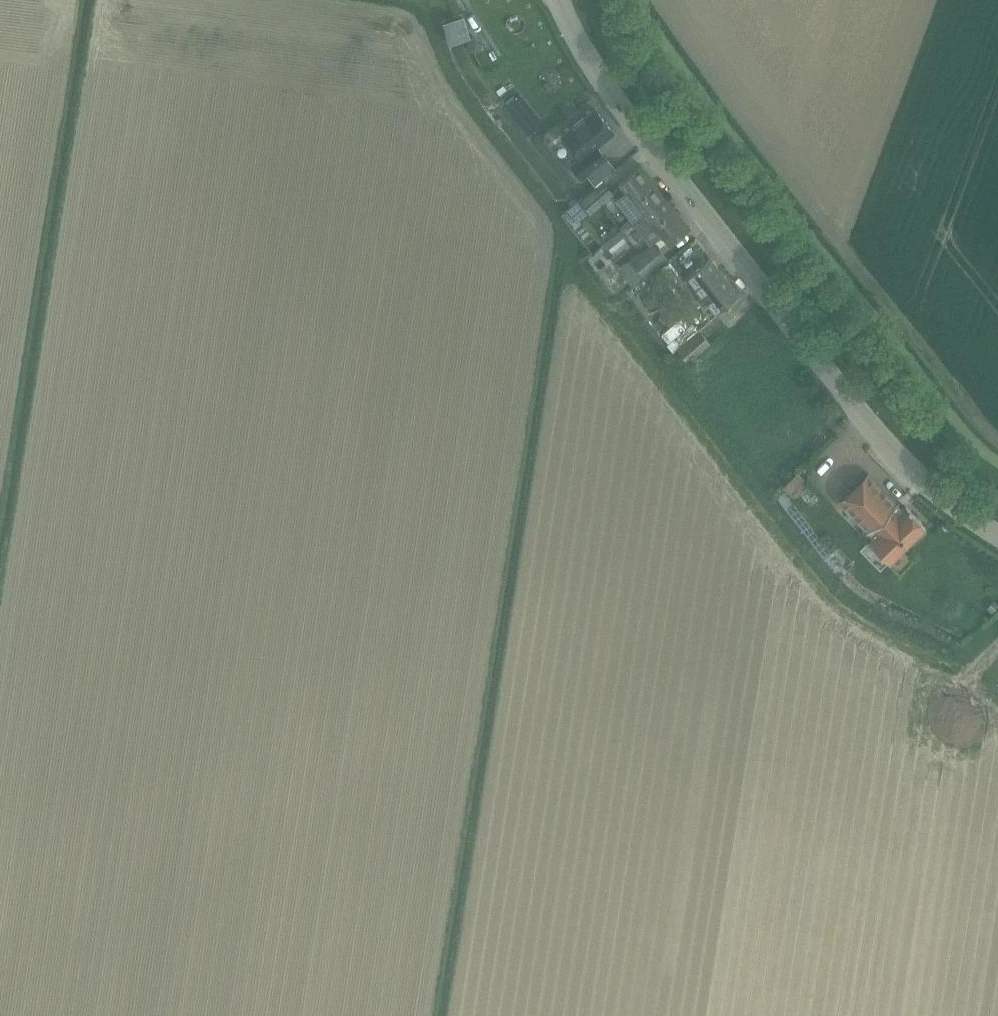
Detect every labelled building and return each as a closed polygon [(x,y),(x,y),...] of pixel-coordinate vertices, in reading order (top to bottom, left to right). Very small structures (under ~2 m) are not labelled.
[(469,38),(466,43),(468,49),(473,52),(479,51),(482,46),(480,40),(475,37),(469,38)] [(521,93),(503,107),(514,120),(520,115),(525,111),(531,106),(521,93)] [(561,135),(579,158),(570,165),(581,178),(606,158),(596,146),(613,133),(595,109),(561,135)] [(616,198),(633,220),(666,196),(642,163),(620,180),(627,189),(616,198)] [(605,180),(583,198),(592,210),(614,193),(605,180)] [(666,196),(633,220),(648,241),(655,236),(657,239),(661,235),(668,244),(690,227),(666,196)] [(632,259),(631,260),(643,274),(643,275),(644,276),(667,257),(654,240),(632,259)] [(716,313),(738,294),(707,256),(685,275),(716,313)] [(631,258),(617,268),(630,285),(643,275),(643,274),(631,260),(632,259),(631,258)] [(700,330),(677,348),(688,362),(711,345),(700,330)] [(851,511),(866,529),(873,537),(868,541),(890,563),(927,528),(905,505),(902,508),(897,503),(898,501),(869,470),(843,497),(841,499),(851,511)] [(987,607),(992,612),(997,606),(997,604),(994,600),(987,607)]
